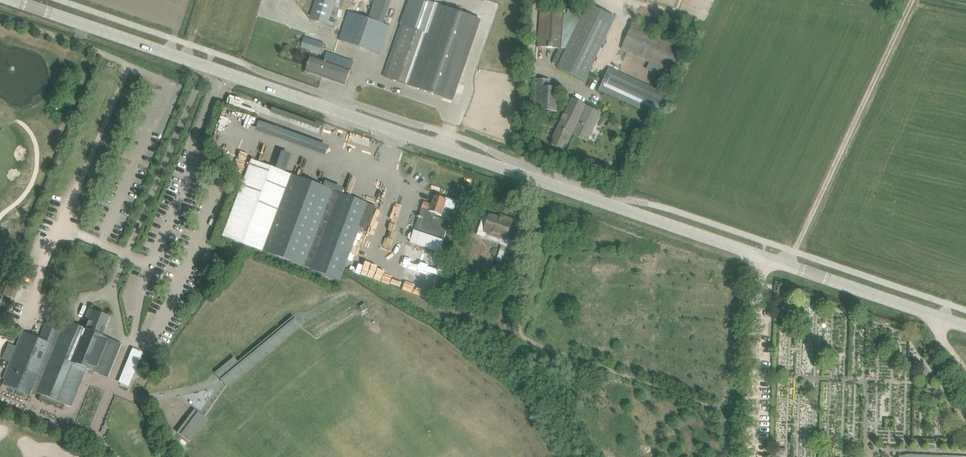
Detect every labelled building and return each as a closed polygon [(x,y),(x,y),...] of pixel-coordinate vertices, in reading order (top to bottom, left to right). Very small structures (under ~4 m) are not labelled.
[(326,23),(334,26),(335,23),(327,20),(334,0),(316,0),(311,18),(326,23)] [(385,77),(384,76),(384,77),(452,100),(480,19),(424,0),(410,0),(402,25),(385,77)] [(553,63),(559,65),(583,15),(566,7),(565,11),(562,50),(559,50),(553,63)] [(537,48),(559,50),(562,50),(565,11),(540,9),(537,48)] [(583,15),(559,65),(558,68),(561,69),(579,79),(586,82),(614,24),(585,10),(583,15)] [(349,12),(343,31),(339,40),(380,54),(389,26),(349,12)] [(622,51),(673,72),(683,47),(633,26),(622,51)] [(305,37),(301,47),(321,53),(324,43),(305,37)] [(324,61),(319,76),(346,86),(354,62),(327,53),(324,61)] [(306,72),(319,76),(324,61),(311,57),(306,72)] [(599,90),(658,118),(669,96),(610,68),(599,90)] [(550,80),(544,80),(534,79),(533,111),(556,112),(557,102),(557,87),(549,87),(550,80)] [(573,134),(586,107),(572,99),(557,129),(553,138),(555,139),(552,145),(562,150),(566,142),(568,143),(572,134),(573,134)] [(601,114),(586,107),(573,134),(587,141),(592,132),(601,114)] [(611,121),(608,127),(616,131),(619,125),(611,121)] [(251,160),(246,172),(222,236),(271,255),(339,281),(359,229),(367,232),(377,207),(251,160)] [(410,243),(440,253),(450,222),(435,216),(436,213),(441,215),(444,207),(454,210),(457,201),(446,197),(445,199),(435,196),(432,205),(424,202),(421,211),(419,216),(417,215),(417,217),(419,218),(410,243)] [(500,244),(503,245),(508,247),(508,246),(513,248),(515,242),(507,239),(513,220),(504,217),(503,219),(490,215),(484,214),(477,235),(481,236),(485,237),(486,235),(488,230),(498,234),(497,236),(502,238),(500,244)] [(508,246),(502,263),(515,267),(520,250),(513,248),(508,246)] [(365,304),(359,307),(362,312),(368,309),(365,304)] [(85,320),(83,325),(82,328),(49,315),(39,341),(22,334),(3,381),(4,382),(3,386),(30,396),(31,392),(72,409),(88,370),(103,376),(116,342),(102,336),(109,318),(93,311),(90,310),(86,321),(85,320)] [(239,364),(220,380),(228,390),(304,327),(294,315),(238,362),(239,364)] [(234,358),(215,373),(220,380),(239,364),(238,362),(237,361),(234,358)] [(193,410),(176,431),(189,441),(206,419),(193,410)]
